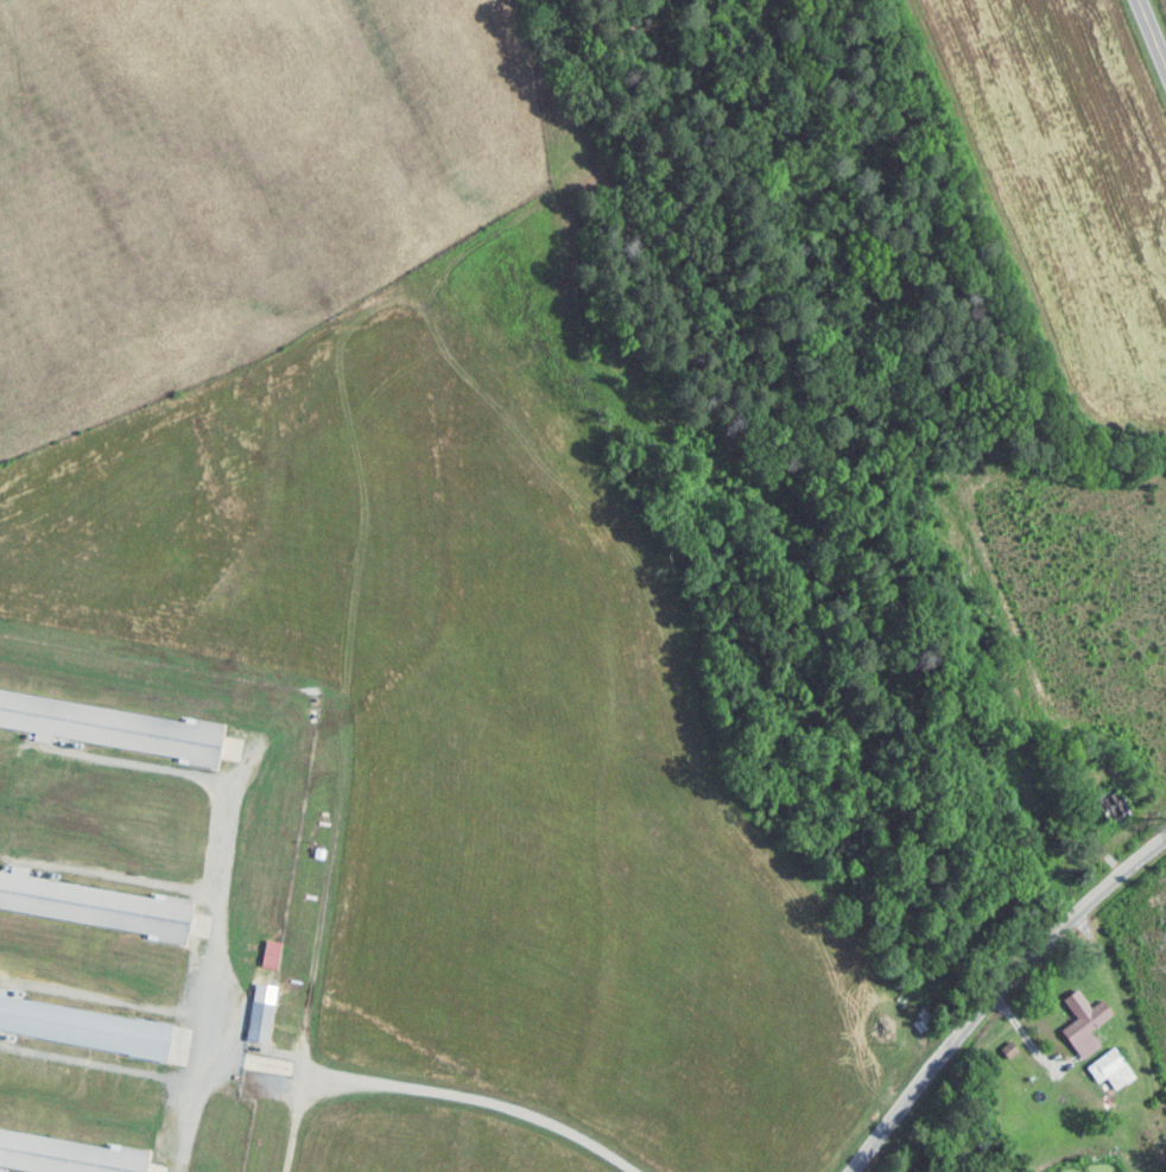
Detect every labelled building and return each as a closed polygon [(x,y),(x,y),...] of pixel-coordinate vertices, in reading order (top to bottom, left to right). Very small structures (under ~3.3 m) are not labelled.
[(0,691),(0,729),(39,735),(38,738),(223,767),(230,726),(0,691)] [(1091,803),(1109,829),(1131,815),(1113,789),(1091,803)] [(199,900),(0,873),(0,912),(194,939),(199,900)] [(283,978),(264,975),(253,1044),(273,1047),(283,978)] [(1099,1049),(1088,1033),(1111,1017),(1101,1001),(1088,1010),(1075,991),(1060,1002),(1074,1022),(1059,1033),(1079,1063),(1099,1049)] [(177,1052),(189,1054),(193,1025),(0,997),(0,1035),(176,1060),(177,1052)] [(1104,1080),(1116,1097),(1136,1082),(1113,1049),(1084,1070),(1096,1086),(1104,1080)] [(155,1151),(0,1129),(0,1171),(152,1171),(155,1151)]
